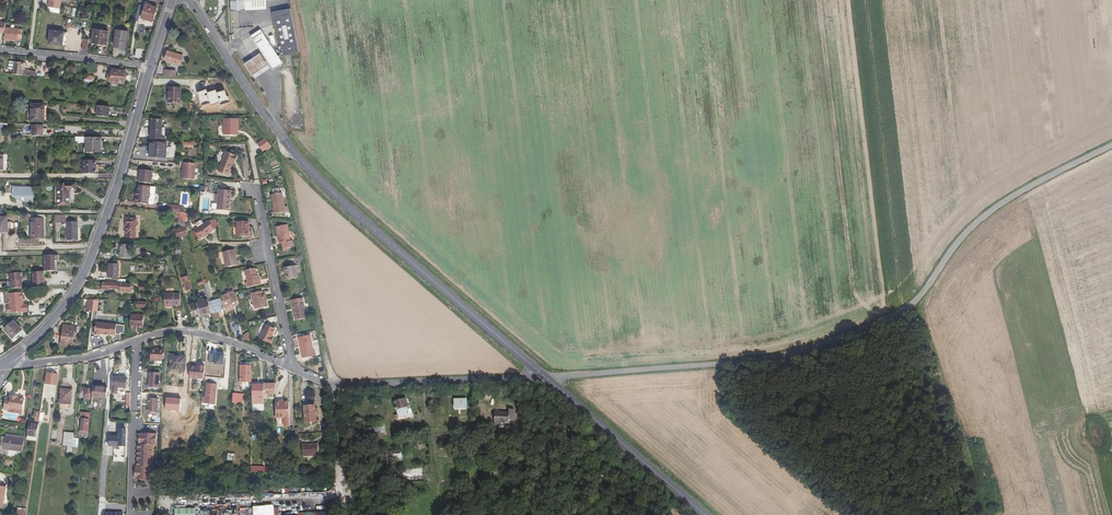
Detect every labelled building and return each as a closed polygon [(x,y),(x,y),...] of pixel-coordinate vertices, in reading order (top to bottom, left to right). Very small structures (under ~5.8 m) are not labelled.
[(48,6),(60,9),(62,0),(49,0),(48,6)] [(231,11),(266,9),(266,0),(231,0),(231,11)] [(157,7),(146,3),(141,18),(153,21),(157,7)] [(300,56),(292,13),(273,16),(281,60),(300,56)] [(247,14),(240,15),(241,28),(253,28),(252,17),(247,18),(247,14)] [(22,30),(6,28),(6,33),(4,33),(4,37),(5,37),(5,39),(17,40),(17,38),(21,39),(22,30)] [(109,31),(94,29),(92,43),(107,45),(109,31)] [(126,48),(129,31),(116,29),(114,46),(126,48)] [(283,63),(261,29),(251,36),(273,70),(283,63)] [(63,45),(64,31),(50,30),(49,44),(63,45)] [(183,56),(166,50),(165,55),(166,55),(165,60),(180,65),(183,56)] [(252,76),(268,65),(260,53),(244,64),(252,76)] [(24,63),(14,62),(13,69),(13,74),(23,75),(23,71),(23,70),(24,69),(24,63)] [(126,71),(113,69),(112,75),(111,82),(111,83),(124,84),(126,71)] [(223,90),(219,84),(213,89),(224,105),(230,101),(225,93),(223,90)] [(168,87),(167,102),(181,103),(181,88),(168,87)] [(30,122),(44,122),(45,105),(31,104),(31,105),(30,121),(30,122)] [(110,107),(98,106),(97,116),(109,117),(110,107)] [(162,137),(162,119),(151,119),(150,139),(165,140),(166,137),(162,137)] [(238,119),(224,119),(224,135),(236,135),(236,128),(238,128),(238,119)] [(44,125),(33,125),(32,136),(37,136),(43,136),(44,125)] [(100,153),(101,138),(86,137),(86,153),(100,153)] [(270,145),(266,139),(258,145),(262,151),(270,145)] [(166,158),(167,143),(151,142),(150,157),(166,158)] [(238,156),(226,151),(220,166),(230,170),(233,163),(234,162),(235,162),(238,156)] [(96,160),(84,160),(83,174),(96,174),(96,160)] [(183,162),(182,179),(195,179),(196,162),(183,162)] [(153,171),(140,170),(139,182),(151,183),(153,171)] [(58,206),(70,206),(70,191),(76,191),(76,183),(58,183),(58,206)] [(150,187),(139,186),(138,191),(137,196),(136,196),(135,203),(148,204),(149,198),(150,198),(150,192),(150,187)] [(35,187),(15,187),(14,195),(21,195),(21,199),(24,201),(34,201),(35,187)] [(231,191),(218,190),(217,210),(230,211),(230,201),(231,191)] [(285,207),(282,193),(280,193),(273,194),(271,195),(274,209),(275,209),(276,214),(285,212),(284,207),(285,207)] [(180,212),(179,212),(175,212),(181,222),(184,222),(180,212)] [(66,215),(55,214),(55,223),(66,223),(66,215)] [(8,232),(7,217),(0,217),(0,232),(8,232)] [(45,239),(44,218),(30,218),(30,220),(31,239),(29,239),(29,244),(37,244),(37,239),(39,239),(45,239)] [(136,226),(137,219),(126,218),(125,226),(126,226),(125,233),(126,233),(126,237),(135,238),(136,226)] [(214,229),(208,220),(202,224),(200,221),(199,221),(195,224),(195,225),(197,228),(194,231),(200,239),(214,229)] [(249,227),(249,221),(237,222),(237,237),(249,236),(249,230),(248,230),(248,227),(249,227)] [(78,222),(67,222),(67,240),(78,240),(78,222)] [(290,241),(287,224),(276,227),(278,235),(280,243),(282,243),(283,249),(294,247),(293,240),(290,241)] [(188,235),(186,227),(175,231),(177,238),(188,235)] [(132,245),(120,244),(119,258),(131,258),(132,245)] [(237,261),(235,249),(223,252),(226,267),(239,265),(238,260),(237,261)] [(58,255),(44,255),(45,271),(56,271),(56,260),(58,260),(58,255)] [(118,278),(119,265),(109,264),(108,277),(118,278)] [(298,278),(295,265),(284,268),(286,280),(298,278)] [(257,273),(255,268),(245,270),(247,282),(245,282),(246,287),(261,285),(260,279),(259,280),(258,275),(257,275),(257,273)] [(34,272),(34,288),(45,287),(45,272),(34,272)] [(12,289),(23,288),(22,273),(12,273),(12,289)] [(192,288),(190,280),(188,280),(187,276),(182,278),(183,284),(184,283),(186,287),(186,290),(192,288)] [(232,291),(221,294),(225,308),(232,304),(233,306),(235,305),(234,303),(238,301),(232,291)] [(263,295),(262,291),(251,293),(252,297),(253,297),(255,309),(268,307),(267,302),(265,302),(264,295),(263,295)] [(23,297),(23,292),(9,293),(9,299),(9,304),(9,305),(10,305),(10,307),(8,307),(8,309),(28,308),(27,305),(23,305),(23,301),(23,297)] [(180,294),(164,294),(164,306),(169,306),(169,305),(174,305),(174,306),(181,306),(180,294)] [(307,318),(303,298),(291,300),(295,320),(307,318)] [(223,310),(219,299),(208,302),(211,313),(214,320),(220,318),(218,312),(223,310)] [(208,302),(208,300),(197,303),(200,316),(211,313),(208,302)] [(144,315),(131,314),(130,327),(136,328),(136,326),(143,326),(144,315)] [(23,330),(14,321),(4,330),(13,339),(23,330)] [(115,335),(116,325),(96,322),(94,335),(100,335),(100,334),(100,333),(103,334),(103,335),(109,335),(109,334),(115,335)] [(74,326),(64,325),(61,345),(72,346),(74,331),(74,327),(74,326)] [(275,329),(266,325),(260,339),(271,344),(274,338),(272,337),(275,329)] [(313,351),(310,335),(298,337),(302,358),(316,355),(315,351),(313,351)] [(156,349),(151,348),(150,360),(164,361),(164,349),(159,349),(156,349)] [(181,357),(171,357),(170,369),(185,371),(186,356),(181,355),(181,357)] [(205,366),(198,365),(198,367),(190,366),(190,378),(204,379),(205,366)] [(251,382),(251,365),(240,365),(240,382),(251,382)] [(160,373),(150,372),(149,387),(159,388),(160,373)] [(58,374),(47,373),(45,384),(56,385),(58,374)] [(127,378),(113,377),(112,394),(117,395),(118,388),(127,389),(127,378)] [(217,384),(207,383),(205,403),(215,404),(217,384)] [(275,383),(264,384),(264,394),(275,394),(275,383)] [(264,384),(252,384),(252,398),(264,398),(264,394),(264,384)] [(288,385),(279,385),(279,397),(289,397),(288,385)] [(108,387),(93,386),(92,397),(107,398),(108,387)] [(73,390),(61,389),(60,403),(71,405),(73,390)] [(10,398),(5,398),(4,409),(8,410),(9,408),(23,410),(24,397),(19,396),(18,397),(17,396),(10,395),(10,398)] [(91,409),(99,409),(100,398),(92,398),(91,409)] [(148,412),(158,413),(158,399),(149,398),(148,412)] [(409,408),(407,400),(394,404),(397,415),(395,416),(396,421),(409,417),(409,414),(410,414),(410,411),(408,411),(408,408),(409,408)] [(315,405),(303,406),(305,422),(317,421),(316,413),(318,413),(317,409),(316,409),(315,405)] [(509,409),(495,409),(495,421),(510,421),(510,417),(514,417),(514,406),(508,406),(509,409)] [(84,431),(89,431),(91,413),(81,412),(80,418),(82,418),(81,430),(80,430),(79,434),(84,435),(84,431)] [(39,425),(30,424),(27,440),(36,441),(39,425)] [(119,436),(109,436),(109,446),(118,447),(118,449),(120,449),(121,447),(125,447),(126,436),(126,428),(119,428),(119,436)] [(74,433),(65,432),(64,445),(73,446),(74,433)] [(143,433),(141,433),(141,434),(140,443),(140,444),(138,444),(137,468),(135,468),(135,478),(137,478),(137,479),(142,480),(151,480),(152,480),(152,479),(154,479),(155,469),(153,469),(154,445),(156,445),(156,433),(154,433),(154,432),(143,432),(143,433)] [(24,439),(5,437),(3,449),(22,452),(24,439)] [(318,443),(306,444),(302,444),(303,457),(319,455),(318,443)] [(385,470),(393,469),(391,456),(384,457),(385,470)] [(5,465),(13,466),(14,458),(6,457),(5,465)] [(424,467),(407,468),(407,476),(424,476),(424,467)] [(614,507),(612,491),(605,491),(607,508),(614,507)] [(274,509),(258,510),(258,514),(280,514),(280,506),(273,506),(274,509)]
